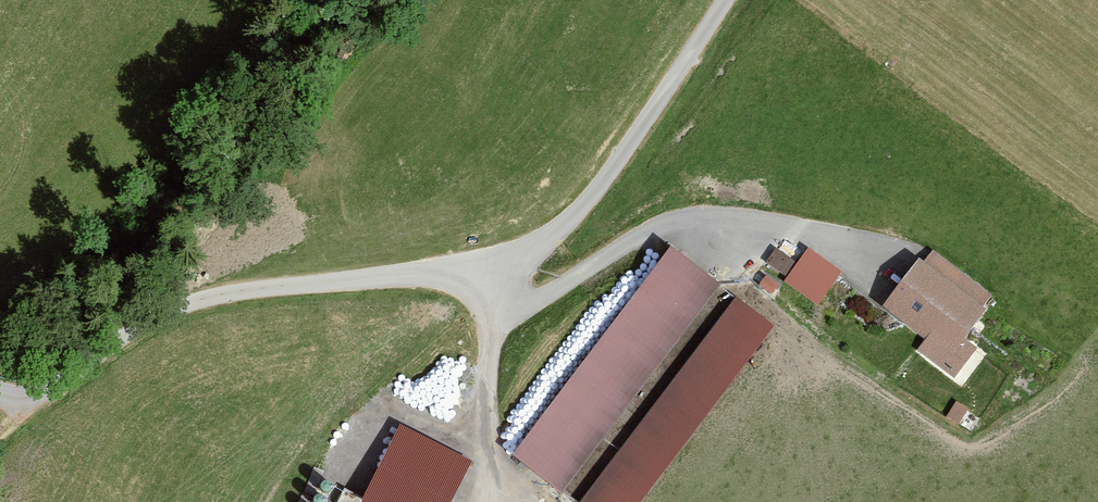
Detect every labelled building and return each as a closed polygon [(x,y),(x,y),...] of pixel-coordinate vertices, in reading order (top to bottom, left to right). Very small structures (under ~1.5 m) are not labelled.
[(778,239),(766,260),(786,272),(799,250),(778,239)] [(660,254),(508,447),(550,479),(701,286),(660,254)] [(784,283),(809,299),(827,271),(802,255),(784,283)] [(919,257),(880,306),(924,341),(916,351),(945,375),(968,346),(958,338),(983,307),(919,257)] [(736,305),(588,500),(591,501),(637,501),(768,330),(736,305)] [(364,501),(452,501),(473,454),(398,422),(364,501)]
